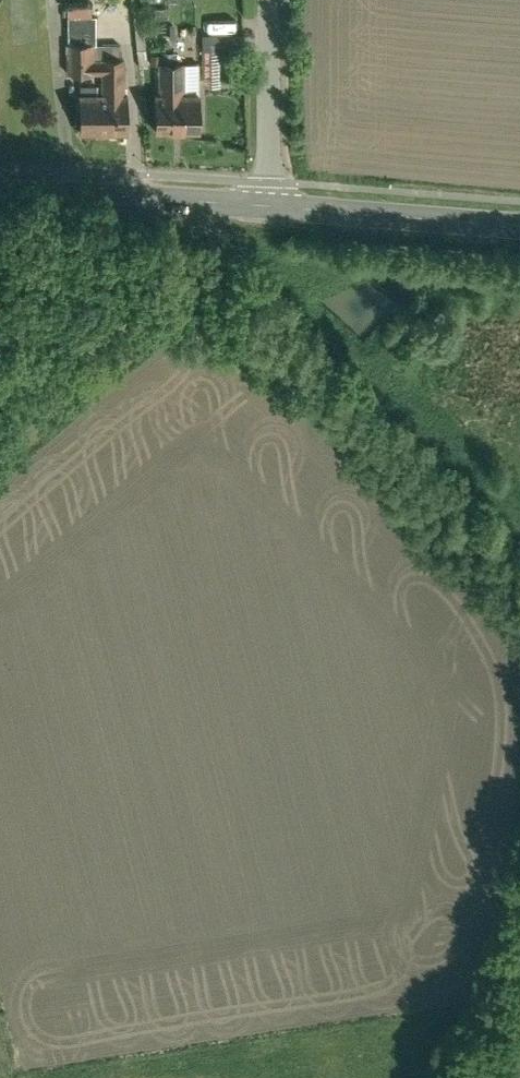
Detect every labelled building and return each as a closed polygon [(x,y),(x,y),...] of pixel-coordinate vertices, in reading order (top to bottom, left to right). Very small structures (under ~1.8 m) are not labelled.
[(65,5),(65,19),(89,18),(89,4),(65,5)] [(152,8),(152,21),(166,21),(166,8),(152,8)] [(239,35),(209,35),(209,53),(239,53),(239,35)] [(76,135),(125,134),(124,92),(122,92),(121,67),(121,57),(99,58),(99,60),(91,60),(91,47),(91,44),(65,44),(65,73),(99,73),(99,93),(75,93),(76,135)] [(121,57),(121,67),(131,66),(131,46),(91,47),(91,60),(99,60),(99,58),(121,57)] [(155,62),(168,62),(168,54),(147,54),(147,62),(155,62)] [(152,93),(152,133),(198,132),(198,93),(181,93),(181,62),(168,62),(155,62),(155,93),(152,93)]
